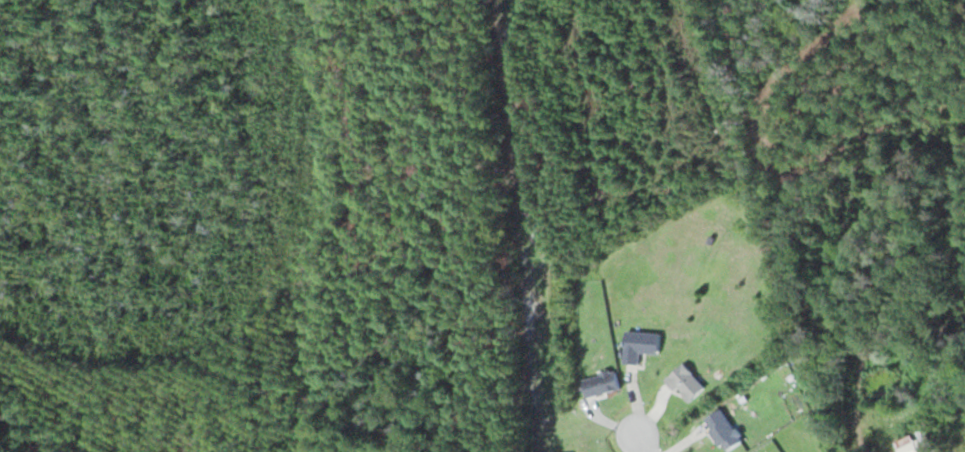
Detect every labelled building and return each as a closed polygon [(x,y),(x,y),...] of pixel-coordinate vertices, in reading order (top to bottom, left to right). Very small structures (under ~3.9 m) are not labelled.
[(639,364),(639,352),(659,353),(660,333),(625,331),(624,363),(639,364)] [(688,403),(705,387),(682,364),(666,380),(688,403)] [(581,380),(586,398),(620,388),(615,370),(581,380)] [(721,408),(703,420),(725,451),(743,440),(721,408)] [(898,451),(930,451),(934,450),(924,427),(893,441),(898,451)]
